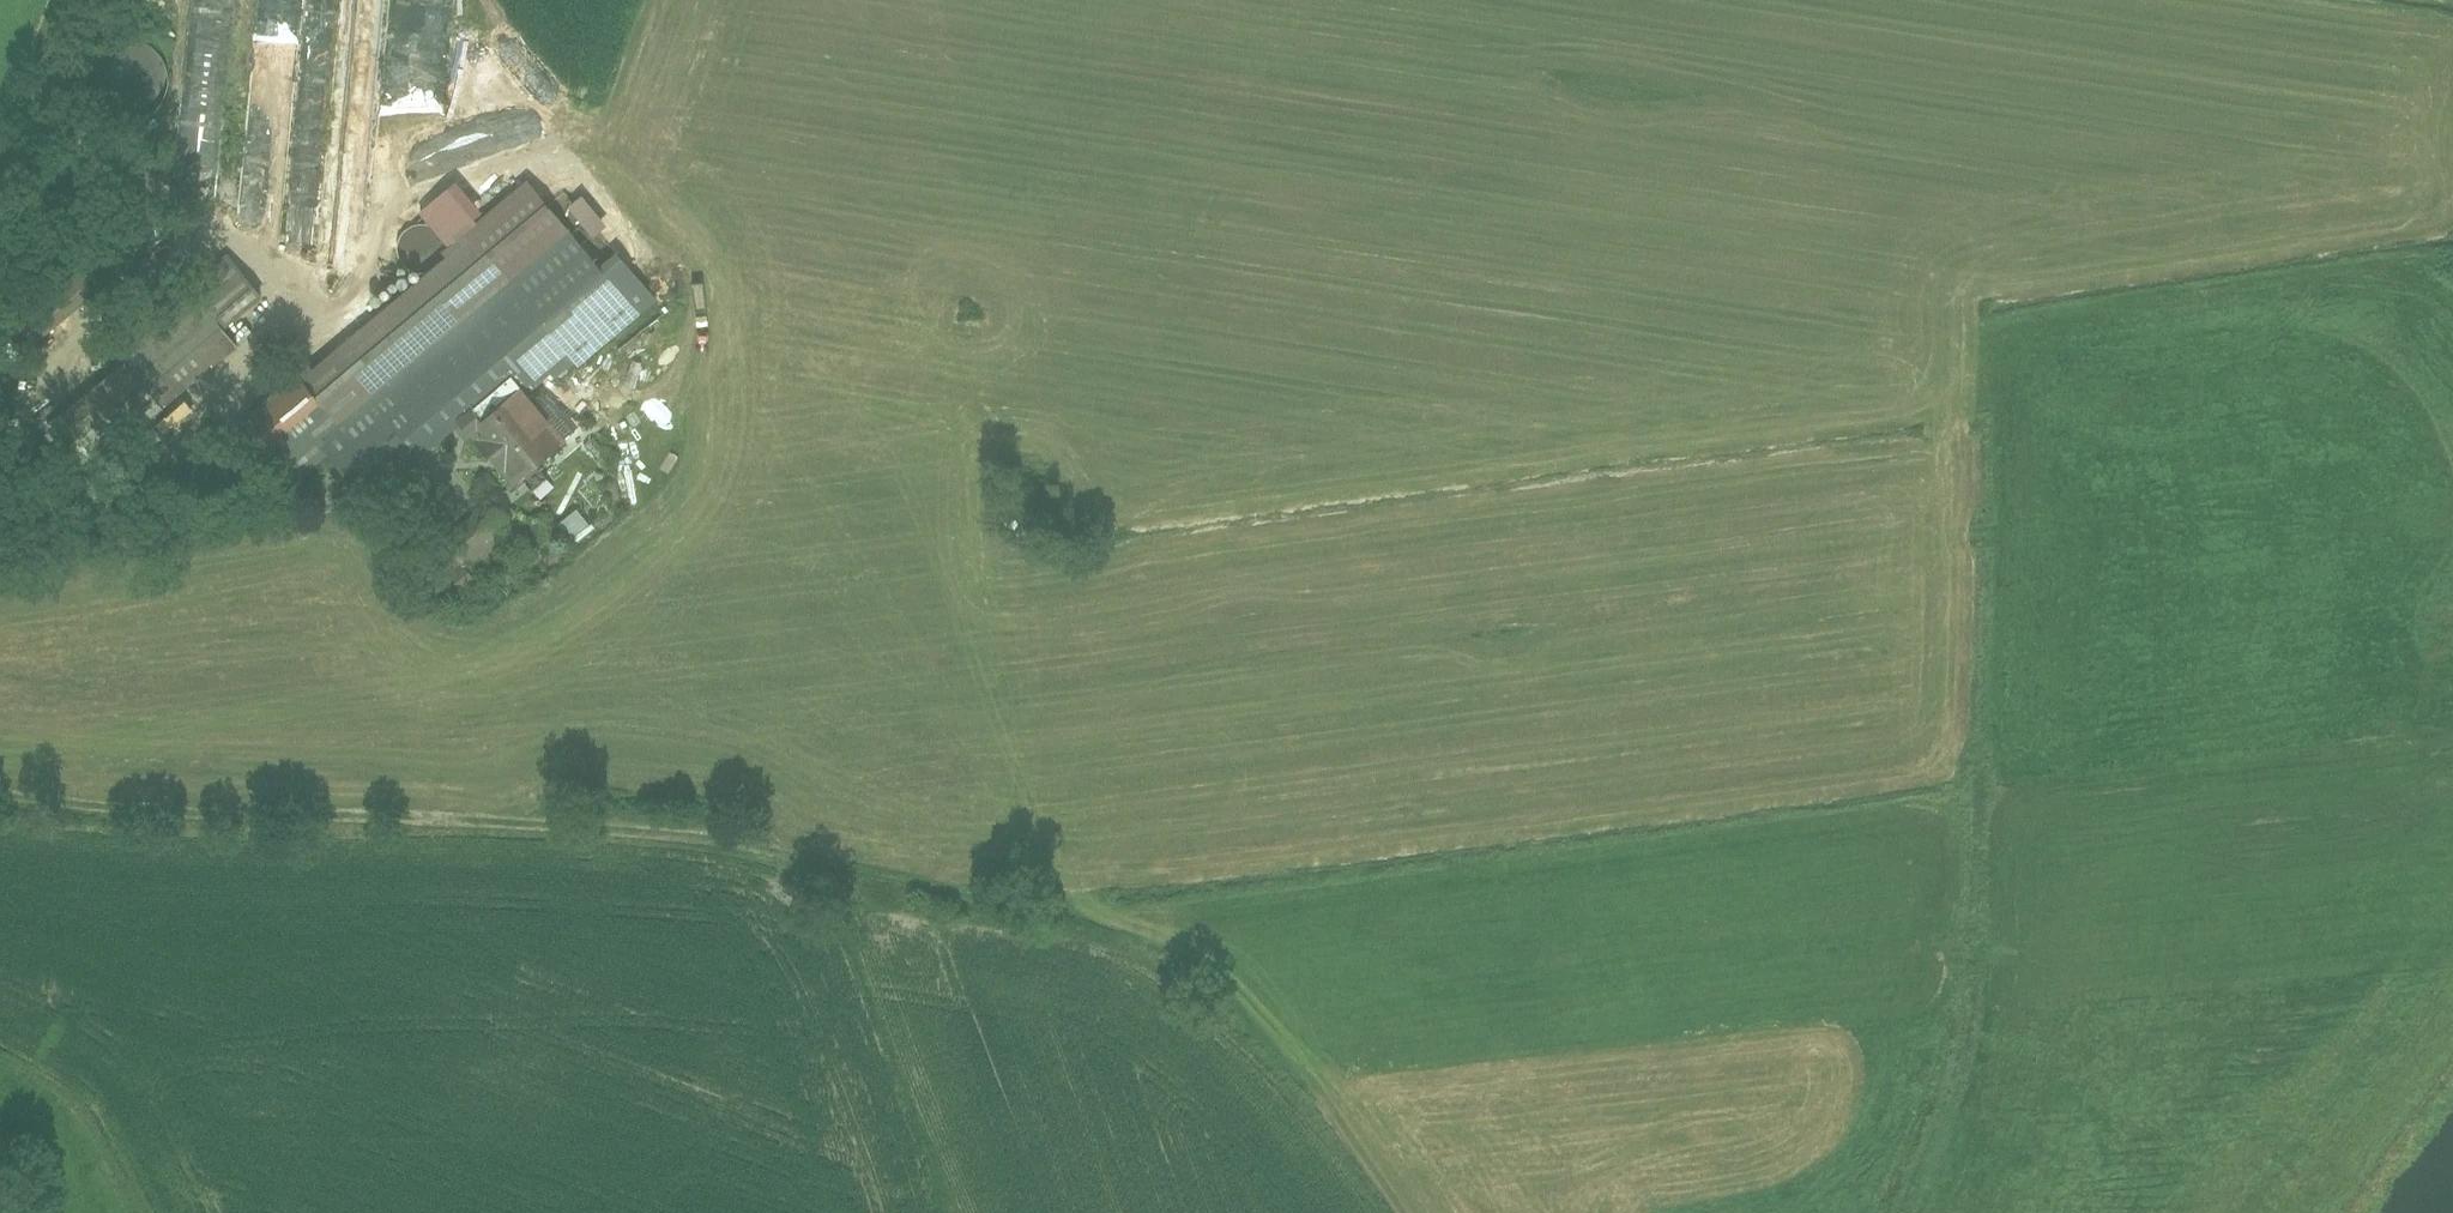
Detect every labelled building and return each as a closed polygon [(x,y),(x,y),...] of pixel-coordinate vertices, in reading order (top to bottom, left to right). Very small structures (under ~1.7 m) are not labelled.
[(308,0),(267,0),(254,212),(294,215),(308,0)] [(225,171),(231,22),(204,21),(203,40),(192,40),(190,88),(199,89),(195,169),(225,171)] [(577,203),(602,235),(618,223),(593,191),(577,203)] [(460,246),(461,240),(460,233),(459,227),(455,222),(451,217),(446,213),(440,211),(433,210),(427,210),(421,211),(415,214),(410,218),(406,223),(403,229),(402,235),(401,242),(403,248),(405,254),(409,259),(414,264),(420,267),(426,269),(432,269),(439,268),(445,266),(450,262),(455,258),(458,252),(460,246)] [(248,406),(283,447),(504,262),(483,236),(326,368),(313,352),(248,406)] [(276,275),(248,257),(233,280),(261,299),(276,275)] [(613,273),(557,319),(590,359),(646,313),(613,273)] [(413,462),(549,344),(492,278),(361,392),(367,399),(316,442),(350,480),(395,441),(413,462)] [(118,349),(161,400),(232,340),(189,289),(118,349)] [(466,426),(514,481),(563,439),(514,383),(466,426)] [(486,491),(439,532),(466,563),(513,522),(486,491)] [(586,506),(567,521),(578,535),(597,520),(586,506)]
